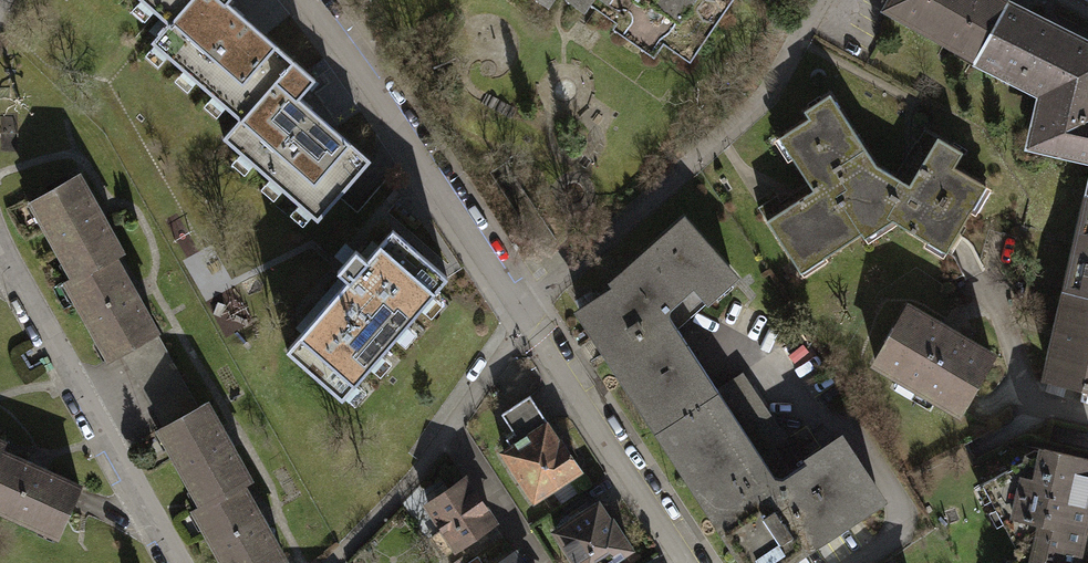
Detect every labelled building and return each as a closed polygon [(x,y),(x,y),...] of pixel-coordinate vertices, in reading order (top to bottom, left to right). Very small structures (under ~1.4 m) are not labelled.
[(168,18),(184,0),(147,0),(168,18)] [(284,88),(301,69),(221,0),(184,0),(168,18),(149,40),(238,118),(268,84),(279,94),(284,88)] [(617,13),(614,18),(656,47),(665,33),(691,51),(727,0),(598,0),(617,13)] [(993,0),(872,0),(866,10),(960,60),(993,0)] [(960,60),(1025,96),(1015,149),(1079,165),(1071,194),(1087,198),(1087,45),(1003,0),(993,0),(960,60)] [(367,160),(284,88),(279,94),(268,84),(238,118),(223,135),(317,216),(367,160)] [(756,206),(763,216),(799,271),(821,257),(818,252),(857,226),(864,237),(897,216),(924,232),(920,239),(938,249),(965,205),(971,209),(985,185),(948,163),(956,149),(922,128),(913,145),(923,152),(905,181),(866,158),(824,93),(802,108),(805,114),(770,136),(783,156),(790,152),(807,180),(777,200),(773,195),(756,206)] [(72,285),(116,260),(126,255),(102,212),(82,176),(28,206),(72,285)] [(1071,194),(1049,292),(1087,301),(1087,198),(1071,194)] [(658,425),(724,382),(682,323),(715,296),(745,268),(690,205),(611,273),(615,279),(576,302),(658,425)] [(357,267),(302,331),(307,335),(292,352),(340,394),(446,272),(393,226),(357,267)] [(135,295),(116,260),(72,285),(65,288),(109,368),(159,339),(135,295)] [(1049,292),(1030,376),(1087,389),(1087,301),(1049,292)] [(911,299),(874,364),(963,413),(999,348),(911,299)] [(658,425),(746,562),(788,562),(894,492),(848,422),(811,447),(813,456),(784,473),(724,382),(658,425)] [(562,432),(551,414),(547,416),(531,392),(506,408),(518,427),(509,433),(512,439),(502,445),(535,498),(587,466),(565,431),(562,432)] [(200,515),(244,491),(254,485),(230,442),(210,406),(156,436),(200,515)] [(1017,562),(1087,562),(1087,444),(1049,434),(1046,445),(1032,445),(988,479),(1021,544),(1017,562)] [(60,533),(84,476),(0,441),(0,508),(60,533)] [(463,471),(420,502),(454,550),(498,520),(463,471)] [(244,491),(200,515),(193,519),(217,562),(284,562),(263,525),(244,491)] [(602,494),(550,525),(574,562),(604,562),(637,544),(616,512),(614,513),(602,494)] [(493,562),(526,562),(517,548),(493,562)]
